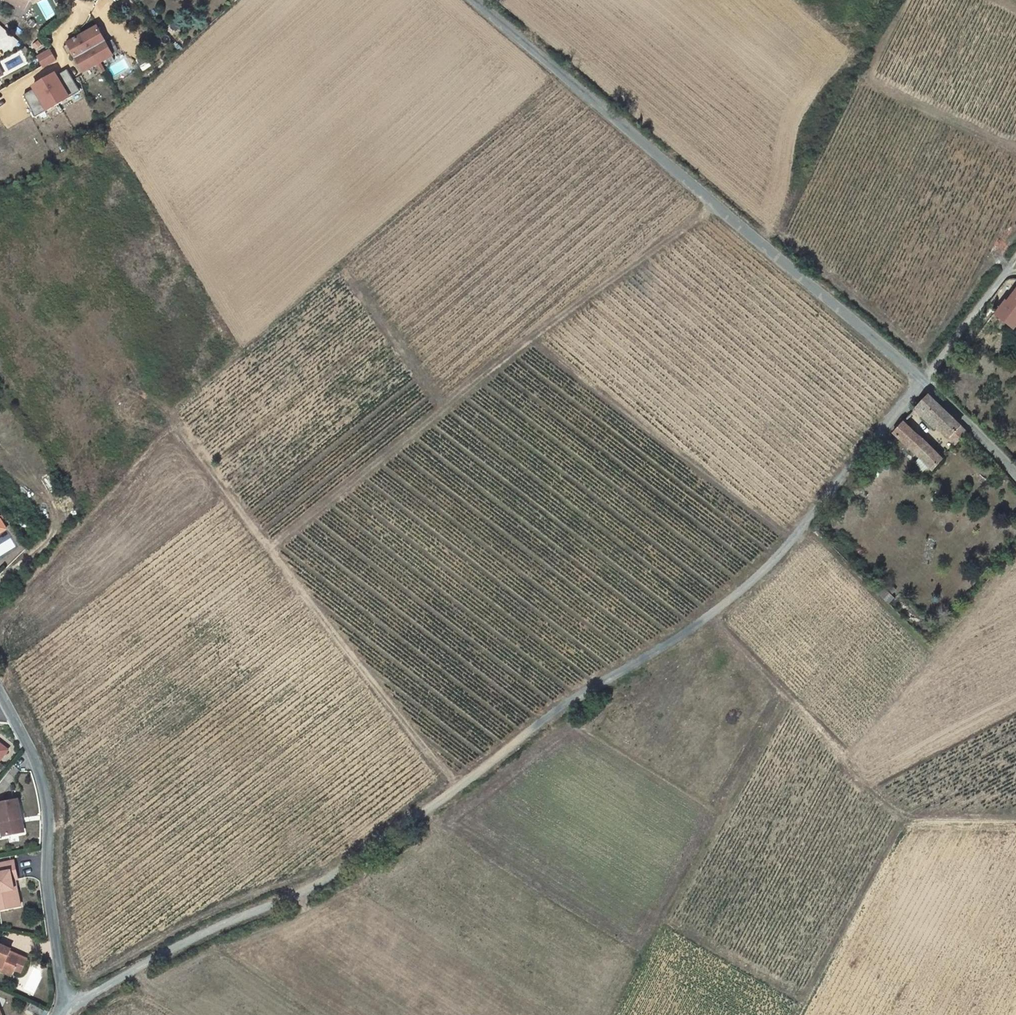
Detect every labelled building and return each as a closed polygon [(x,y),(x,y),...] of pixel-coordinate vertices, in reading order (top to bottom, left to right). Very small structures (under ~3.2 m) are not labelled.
[(25,10),(30,0),(7,0),(25,10)] [(113,55),(98,27),(81,36),(89,51),(91,50),(98,63),(101,62),(113,55)] [(89,51),(81,36),(67,43),(68,45),(76,59),(83,72),(98,63),(91,50),(89,51)] [(73,61),(76,59),(68,45),(63,47),(68,55),(69,54),(73,61)] [(56,60),(50,49),(37,57),(43,67),(56,60)] [(139,63),(146,58),(143,53),(135,58),(139,63)] [(139,63),(144,71),(152,66),(146,58),(139,63)] [(32,85),(34,88),(24,94),(35,117),(80,91),(67,69),(58,74),(56,71),(32,85)] [(998,315),(1014,327),(1015,325),(1015,292),(998,315)] [(956,443),(966,432),(928,396),(918,406),(937,425),(956,443)] [(937,425),(918,406),(916,409),(935,428),(937,425)] [(943,459),(904,422),(893,433),(933,471),(943,459)] [(3,836),(22,832),(20,818),(21,817),(17,799),(0,803),(0,823),(3,836)] [(0,864),(0,910),(11,907),(10,903),(19,901),(16,888),(14,889),(12,880),(15,879),(17,879),(14,861),(0,864)] [(2,967),(13,972),(14,970),(20,956),(10,952),(10,949),(0,944),(0,967),(2,967)] [(20,956),(14,970),(21,973),(27,959),(20,956)] [(12,975),(13,972),(2,967),(0,970),(12,975)]
